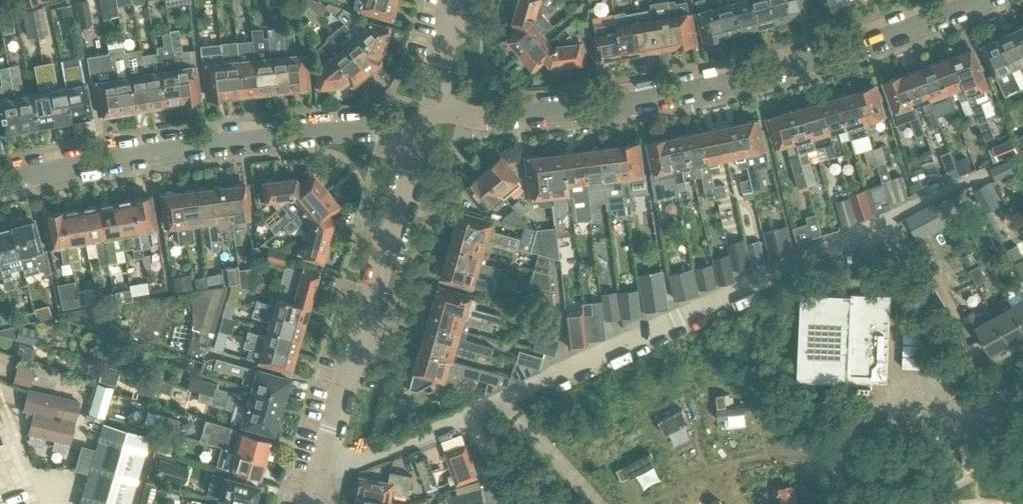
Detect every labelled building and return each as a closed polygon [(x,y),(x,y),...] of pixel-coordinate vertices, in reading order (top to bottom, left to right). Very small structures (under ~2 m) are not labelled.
[(116,6),(115,0),(99,0),(102,19),(118,16),(116,6)] [(318,16),(327,8),(319,0),(317,2),(313,0),(303,0),(300,2),(306,9),(310,6),(318,16)] [(394,0),(354,0),(353,6),(392,17),(396,1),(394,0)] [(549,7),(556,1),(556,0),(521,0),(515,21),(521,29),(522,30),(541,13),(542,14),(549,7)] [(676,0),(674,0),(669,1),(670,6),(677,45),(696,42),(690,13),(687,1),(676,3),(676,0)] [(708,40),(725,35),(716,0),(697,0),(708,40)] [(725,35),(742,30),(735,1),(734,0),(716,0),(725,35)] [(735,1),(742,30),(760,26),(753,0),(734,0),(735,1)] [(760,26),(777,21),(772,0),(753,0),(760,26)] [(777,21),(795,17),(790,0),(772,0),(777,21)] [(795,17),(813,12),(810,0),(790,0),(795,17)] [(825,8),(842,2),(841,0),(821,0),(824,8),(825,8)] [(75,3),(79,27),(92,24),(88,1),(75,3)] [(374,58),(374,57),(382,51),(388,30),(368,25),(361,31),(352,19),(357,16),(328,2),(325,5),(344,23),(345,24),(346,25),(355,36),(374,58)] [(60,7),(62,24),(73,22),(70,5),(60,7)] [(311,21),(318,16),(310,6),(306,9),(303,12),(311,21)] [(660,49),(677,45),(670,6),(662,7),(662,8),(653,9),(660,49)] [(33,9),(38,35),(48,34),(43,7),(33,9)] [(27,38),(38,35),(33,9),(22,11),(27,38)] [(641,52),(660,49),(653,9),(643,11),(634,12),(641,52)] [(624,55),(641,52),(634,12),(626,14),(628,24),(619,26),(620,30),(624,55)] [(547,20),(542,14),(541,13),(522,30),(521,29),(510,39),(523,54),(546,34),(540,27),(547,20)] [(602,59),(624,55),(620,30),(619,26),(616,13),(594,16),(596,25),(602,59)] [(580,35),(590,34),(588,20),(579,21),(580,35)] [(565,41),(565,40),(572,35),(579,30),(577,21),(552,41),(546,34),(523,54),(534,67),(546,57),(565,41)] [(307,22),(303,25),(306,40),(315,35),(307,22)] [(374,58),(355,36),(345,24),(344,23),(339,28),(332,33),(364,74),(378,62),(374,57),(374,58)] [(1013,30),(1022,52),(1022,25),(1013,30)] [(272,36),(268,36),(269,50),(270,57),(274,91),(290,89),(284,38),(284,30),(283,26),(271,27),(272,36)] [(251,29),(252,40),(252,41),(258,92),(274,91),(270,57),(269,50),(268,36),(263,37),(262,28),(251,29)] [(173,51),(182,101),(198,98),(192,65),(189,50),(182,51),(178,29),(169,31),(169,32),(172,51),(173,51)] [(303,53),(294,54),(291,29),(284,30),(284,38),(290,89),(307,87),(303,53)] [(1012,68),(1020,64),(1022,71),(1022,52),(1013,30),(998,37),(1012,68)] [(164,46),(155,47),(156,54),(159,71),(165,104),(182,101),(173,51),(172,51),(169,32),(162,33),(164,46)] [(353,84),(364,74),(332,33),(326,38),(328,39),(321,45),(330,55),(348,78),(353,84)] [(565,41),(546,57),(553,65),(584,62),(582,42),(579,42),(572,35),(565,40),(565,41)] [(1021,87),(1012,68),(998,37),(983,44),(997,75),(998,74),(1007,93),(1014,90),(1021,87)] [(238,60),(242,94),(258,92),(252,41),(252,40),(244,41),(246,59),(238,60)] [(206,65),(210,97),(226,96),(221,44),(221,43),(200,45),(202,65),(206,65)] [(228,44),(221,44),(226,96),(242,94),(238,60),(237,43),(228,44)] [(341,85),(348,78),(330,55),(321,45),(315,50),(324,61),(317,66),(319,86),(341,85)] [(125,52),(124,47),(123,48),(128,76),(134,109),(150,107),(144,75),(143,75),(142,71),(145,71),(144,66),(142,67),(140,56),(141,56),(140,49),(125,52)] [(107,50),(107,53),(109,61),(110,72),(112,72),(113,76),(111,76),(112,80),(118,112),(134,109),(128,76),(123,48),(107,50)] [(977,112),(981,123),(989,120),(982,102),(991,99),(972,48),(954,55),(971,97),(977,112)] [(93,64),(101,115),(118,112),(112,80),(111,76),(113,76),(112,72),(110,72),(109,61),(107,53),(97,55),(99,63),(93,64)] [(150,107),(165,104),(159,71),(156,54),(149,55),(141,56),(140,56),(142,67),(144,66),(145,71),(142,71),(143,75),(144,75),(150,107)] [(954,55),(938,61),(949,91),(957,88),(962,99),(968,115),(977,112),(971,97),(954,55)] [(940,94),(949,91),(938,61),(921,67),(935,109),(944,106),(940,94)] [(57,89),(53,71),(52,62),(43,64),(53,123),(69,120),(64,88),(57,89)] [(36,127),(53,123),(43,64),(35,65),(37,74),(39,92),(30,94),(36,127)] [(22,95),(19,78),(17,65),(9,66),(11,79),(19,130),(36,127),(30,94),(22,95)] [(19,130),(11,79),(9,66),(0,68),(0,77),(1,84),(0,84),(0,117),(4,133),(19,130)] [(64,88),(69,120),(88,117),(79,66),(71,68),(74,86),(64,88)] [(911,71),(904,74),(915,103),(923,100),(928,112),(934,127),(941,124),(935,109),(921,67),(911,71)] [(926,132),(915,103),(904,74),(886,80),(895,103),(889,105),(896,125),(911,119),(918,135),(926,132)] [(857,90),(869,134),(877,131),(874,120),(883,117),(874,85),(857,90)] [(842,95),(839,96),(848,128),(851,139),(869,134),(857,90),(842,95)] [(842,141),(851,139),(848,128),(839,96),(822,101),(834,144),(837,155),(846,153),(842,141)] [(822,101),(804,106),(813,138),(816,148),(824,146),(828,158),(837,155),(834,144),(822,101)] [(804,106),(787,112),(799,154),(808,185),(817,183),(805,140),(813,138),(804,106)] [(799,154),(787,112),(769,117),(778,148),(788,145),(791,156),(800,188),(808,185),(799,154)] [(757,120),(739,123),(748,166),(747,166),(750,179),(753,190),(753,191),(767,189),(762,169),(771,167),(767,149),(764,150),(757,120)] [(740,167),(747,166),(748,166),(739,123),(721,127),(728,158),(737,156),(740,167)] [(719,160),(728,158),(721,127),(704,131),(713,173),(721,171),(719,160)] [(693,166),(695,177),(703,176),(708,200),(718,198),(715,186),(712,173),(713,173),(704,131),(693,133),(686,134),(693,166)] [(995,136),(993,131),(985,134),(987,140),(995,136)] [(686,179),(695,177),(693,166),(686,134),(669,138),(678,181),(680,191),(682,190),(685,189),(687,188),(686,179)] [(1019,150),(1022,149),(1022,148),(1022,135),(1014,139),(1019,150)] [(652,174),(657,199),(680,194),(680,191),(678,181),(669,138),(650,142),(657,173),(652,174)] [(998,159),(1017,151),(1012,139),(993,146),(998,159)] [(628,214),(635,213),(632,188),(647,186),(641,143),(619,145),(624,188),(628,214)] [(619,145),(601,148),(605,179),(608,201),(609,209),(617,209),(618,219),(627,217),(627,214),(628,214),(624,188),(619,145)] [(877,165),(883,183),(889,203),(908,197),(902,175),(891,179),(881,146),(872,149),(877,165)] [(601,148),(584,150),(589,193),(593,222),(602,220),(600,207),(598,207),(597,203),(606,202),(608,201),(605,179),(601,148)] [(869,168),(877,165),(872,149),(864,151),(869,168)] [(584,150),(565,152),(570,184),(579,183),(580,194),(584,220),(592,219),(592,222),(593,222),(589,193),(584,150)] [(960,175),(955,161),(954,161),(951,151),(941,154),(949,179),(960,175)] [(553,198),(554,203),(556,226),(557,228),(557,229),(559,230),(565,229),(564,217),(569,211),(567,200),(570,196),(569,184),(570,184),(565,152),(548,155),(553,198)] [(932,153),(907,161),(916,188),(929,184),(927,179),(940,175),(932,153)] [(529,157),(533,189),(531,189),(533,206),(554,203),(553,198),(548,155),(529,157)] [(956,163),(960,175),(976,169),(972,158),(956,163)] [(483,173),(504,198),(521,183),(519,180),(521,179),(513,170),(511,171),(501,159),(483,173)] [(990,169),(996,181),(1013,173),(1008,161),(990,169)] [(488,210),(504,198),(483,173),(468,186),(478,198),(476,200),(484,209),(486,208),(488,210)] [(284,226),(295,216),(325,190),(313,176),(301,186),(302,187),(281,205),(286,212),(276,220),(276,221),(269,227),(275,233),(283,226),(284,226)] [(302,187),(301,186),(295,178),(264,182),(265,189),(257,190),(258,202),(269,201),(276,209),(281,205),(302,187)] [(755,197),(753,191),(753,190),(750,179),(740,181),(745,199),(755,197)] [(891,208),(889,203),(883,183),(866,189),(867,191),(867,192),(873,214),(891,208)] [(973,191),(985,213),(1000,205),(988,183),(973,191)] [(244,184),(227,186),(234,238),(234,244),(241,243),(240,232),(250,231),(244,184)] [(715,186),(718,198),(727,196),(725,184),(715,186)] [(216,222),(217,229),(217,231),(225,230),(226,239),(234,238),(227,186),(211,188),(216,222)] [(200,224),(208,223),(213,263),(221,262),(218,240),(217,231),(217,229),(216,222),(211,188),(196,190),(200,224)] [(192,225),(200,224),(196,190),(180,192),(186,244),(194,243),(192,225)] [(304,233),(315,224),(326,214),(337,204),(325,190),(295,216),(284,226),(289,232),(297,225),(304,233)] [(179,245),(186,244),(180,192),(163,195),(168,228),(176,227),(179,245)] [(855,219),(873,214),(867,192),(849,197),(855,219)] [(141,248),(142,248),(150,247),(147,232),(157,230),(151,196),(132,200),(141,248)] [(856,223),(855,219),(849,197),(836,201),(843,227),(856,223)] [(142,248),(141,248),(132,200),(115,203),(124,249),(132,248),(132,250),(134,258),(142,257),(143,256),(143,255),(142,248)] [(516,211),(529,227),(530,227),(526,202),(516,211)] [(110,274),(118,272),(114,251),(124,249),(115,203),(98,206),(110,274)] [(945,226),(935,206),(934,204),(906,218),(917,240),(945,226)] [(110,274),(98,206),(80,210),(86,243),(94,241),(97,257),(101,276),(110,274)] [(502,220),(529,227),(516,211),(514,209),(502,220)] [(72,269),(81,267),(77,245),(86,243),(80,210),(63,213),(72,261),(71,261),(72,269)] [(71,261),(72,261),(63,213),(44,216),(50,249),(59,248),(62,263),(71,261)] [(822,235),(816,213),(806,216),(808,223),(794,228),(798,242),(822,235)] [(326,214),(315,224),(304,233),(299,237),(305,244),(298,251),(296,255),(321,262),(333,223),(326,214)] [(460,214),(455,230),(496,242),(507,246),(516,249),(520,237),(491,229),(492,224),(460,214)] [(11,224),(20,258),(23,268),(25,276),(43,271),(44,275),(51,273),(46,251),(41,252),(32,221),(23,224),(23,221),(11,224)] [(0,230),(0,268),(2,275),(5,285),(6,290),(15,288),(13,283),(10,271),(23,268),(20,258),(11,224),(0,227),(0,229),(0,230)] [(531,251),(561,259),(557,228),(556,226),(537,229),(537,230),(536,231),(531,251)] [(953,241),(961,237),(955,226),(947,230),(953,241)] [(531,251),(536,231),(537,230),(525,227),(519,248),(531,251)] [(454,234),(451,245),(484,255),(489,256),(492,249),(514,255),(516,249),(507,246),(496,242),(455,230),(454,234)] [(771,261),(794,255),(790,238),(767,244),(771,261)] [(913,244),(919,256),(930,250),(923,238),(913,244)] [(735,270),(750,266),(744,239),(728,243),(735,270)] [(765,260),(760,240),(746,244),(751,263),(765,260)] [(451,245),(447,260),(460,264),(499,276),(501,268),(485,264),(487,256),(489,257),(489,256),(484,255),(451,245)] [(1017,245),(1006,250),(1014,264),(1022,259),(1022,256),(1017,245)] [(282,264),(285,252),(268,247),(265,259),(282,264)] [(151,254),(143,255),(143,256),(142,257),(144,268),(154,267),(151,254)] [(719,284),(735,280),(729,254),(713,258),(719,284)] [(1006,269),(998,255),(988,261),(995,275),(1006,269)] [(539,271),(546,273),(551,275),(550,260),(543,258),(539,271)] [(496,284),(499,276),(460,264),(447,260),(442,277),(474,286),(477,277),(481,278),(481,279),(496,284)] [(717,286),(712,264),(695,267),(700,289),(717,286)] [(977,285),(988,279),(980,265),(969,271),(977,285)] [(222,273),(223,282),(223,285),(231,284),(231,285),(240,287),(238,269),(238,266),(221,268),(222,273)] [(284,266),(280,281),(286,283),(281,299),(281,300),(308,308),(317,275),(301,270),(284,266)] [(675,300),(700,294),(693,267),(668,274),(675,300)] [(250,290),(253,281),(252,280),(254,273),(253,268),(238,269),(240,287),(250,290)] [(527,286),(541,291),(546,273),(539,271),(532,269),(527,286)] [(223,282),(222,273),(207,276),(208,284),(223,282)] [(190,277),(171,280),(173,293),(192,290),(190,277)] [(207,277),(195,278),(196,290),(208,288),(207,277)] [(80,306),(77,292),(75,281),(57,285),(62,310),(80,306)] [(264,294),(266,284),(253,281),(250,290),(264,294)] [(669,306),(665,283),(640,287),(644,311),(669,306)] [(235,303),(240,287),(231,285),(227,301),(235,303)] [(192,291),(191,329),(193,329),(186,352),(193,354),(209,347),(227,286),(192,291)] [(77,292),(80,306),(97,302),(96,299),(93,287),(81,289),(81,291),(77,292)] [(438,289),(434,305),(480,319),(486,320),(493,322),(499,324),(502,315),(476,307),(478,301),(438,289)] [(114,292),(116,303),(132,300),(130,290),(114,292)] [(604,308),(606,320),(621,318),(617,291),(602,293),(604,308)] [(116,304),(113,292),(96,299),(97,302),(98,307),(116,304)] [(888,383),(892,296),(802,292),(801,300),(798,371),(799,371),(798,379),(888,383)] [(256,301),(254,309),(304,323),(308,308),(281,300),(281,299),(271,297),(269,304),(256,301)] [(231,318),(235,303),(227,301),(222,316),(231,318)] [(1022,323),(1022,302),(1014,307),(1022,323)] [(434,305),(429,321),(462,331),(465,321),(469,322),(468,324),(491,330),(493,322),(486,320),(480,319),(434,305)] [(37,320),(50,316),(48,307),(35,310),(37,320)] [(1022,336),(1022,323),(1014,307),(996,317),(1011,343),(1022,336)] [(299,338),(304,323),(254,309),(252,317),(269,321),(267,329),(299,338)] [(567,311),(571,345),(587,343),(583,309),(567,311)] [(1011,343),(996,317),(981,325),(973,311),(965,317),(979,341),(983,339),(991,354),(1011,343)] [(15,326),(36,321),(34,312),(13,316),(15,326)] [(234,319),(231,318),(222,316),(218,332),(230,335),(234,319)] [(543,316),(538,334),(553,338),(558,320),(543,316)] [(604,316),(585,318),(588,342),(607,340),(604,316)] [(429,321),(425,337),(477,351),(492,355),(494,347),(464,339),(464,340),(460,339),(462,331),(429,321)] [(39,330),(19,325),(0,329),(0,335),(15,339),(35,344),(39,330)] [(295,354),(299,338),(267,329),(265,337),(248,332),(245,340),(295,354)] [(928,367),(929,331),(905,330),(903,366),(928,367)] [(555,355),(559,340),(553,338),(538,334),(534,349),(555,355)] [(425,337),(421,352),(454,361),(456,352),(460,353),(460,355),(475,359),(477,351),(425,337)] [(291,370),(295,354),(245,340),(243,347),(260,352),(258,360),(291,370)] [(34,347),(19,343),(16,356),(30,361),(34,347)] [(517,362),(535,367),(541,369),(544,357),(520,350),(517,362)] [(435,383),(437,376),(453,380),(464,376),(464,375),(489,382),(484,396),(517,381),(515,378),(454,361),(421,352),(410,389),(418,391),(435,383)] [(535,367),(517,362),(500,358),(497,369),(526,377),(527,372),(533,373),(535,367)] [(215,360),(213,367),(221,370),(234,373),(244,376),(240,388),(251,391),(258,392),(282,399),(283,397),(287,395),(288,389),(286,386),(288,379),(257,371),(223,362),(215,360)] [(18,365),(14,380),(26,383),(29,368),(18,365)] [(190,377),(187,389),(196,391),(196,392),(225,400),(235,403),(236,401),(238,395),(228,393),(215,389),(217,384),(190,377)] [(97,384),(90,410),(104,414),(112,388),(97,384)] [(71,443),(79,411),(67,408),(69,398),(28,388),(23,408),(33,411),(28,433),(71,443)] [(236,401),(235,403),(278,416),(278,413),(282,411),(284,405),(282,401),(282,399),(258,392),(251,391),(240,388),(238,395),(236,401)] [(196,392),(194,400),(211,404),(224,408),(233,411),(235,403),(225,400),(196,392)] [(233,411),(231,421),(242,424),(273,433),(273,431),(277,429),(279,423),(276,420),(278,416),(235,403),(233,411)] [(102,414),(77,499),(96,503),(126,503),(148,427),(102,414)] [(202,432),(199,441),(222,447),(265,458),(271,440),(228,428),(225,438),(215,435),(202,432)] [(159,433),(154,450),(170,454),(174,437),(159,433)] [(457,485),(478,478),(466,446),(446,453),(457,485)] [(222,447),(221,449),(217,465),(229,469),(260,477),(265,458),(222,447)] [(429,457),(417,462),(426,489),(439,485),(429,457)] [(183,483),(188,467),(159,459),(155,474),(183,483)] [(392,503),(394,494),(409,497),(413,478),(408,476),(394,474),(392,484),(361,478),(358,498),(392,503)] [(256,487),(212,475),(207,494),(244,503),(252,503),(256,487)] [(156,484),(153,483),(146,481),(145,481),(140,498),(139,503),(151,503),(156,484)] [(448,503),(486,503),(480,481),(456,488),(457,495),(446,497),(448,503)]
